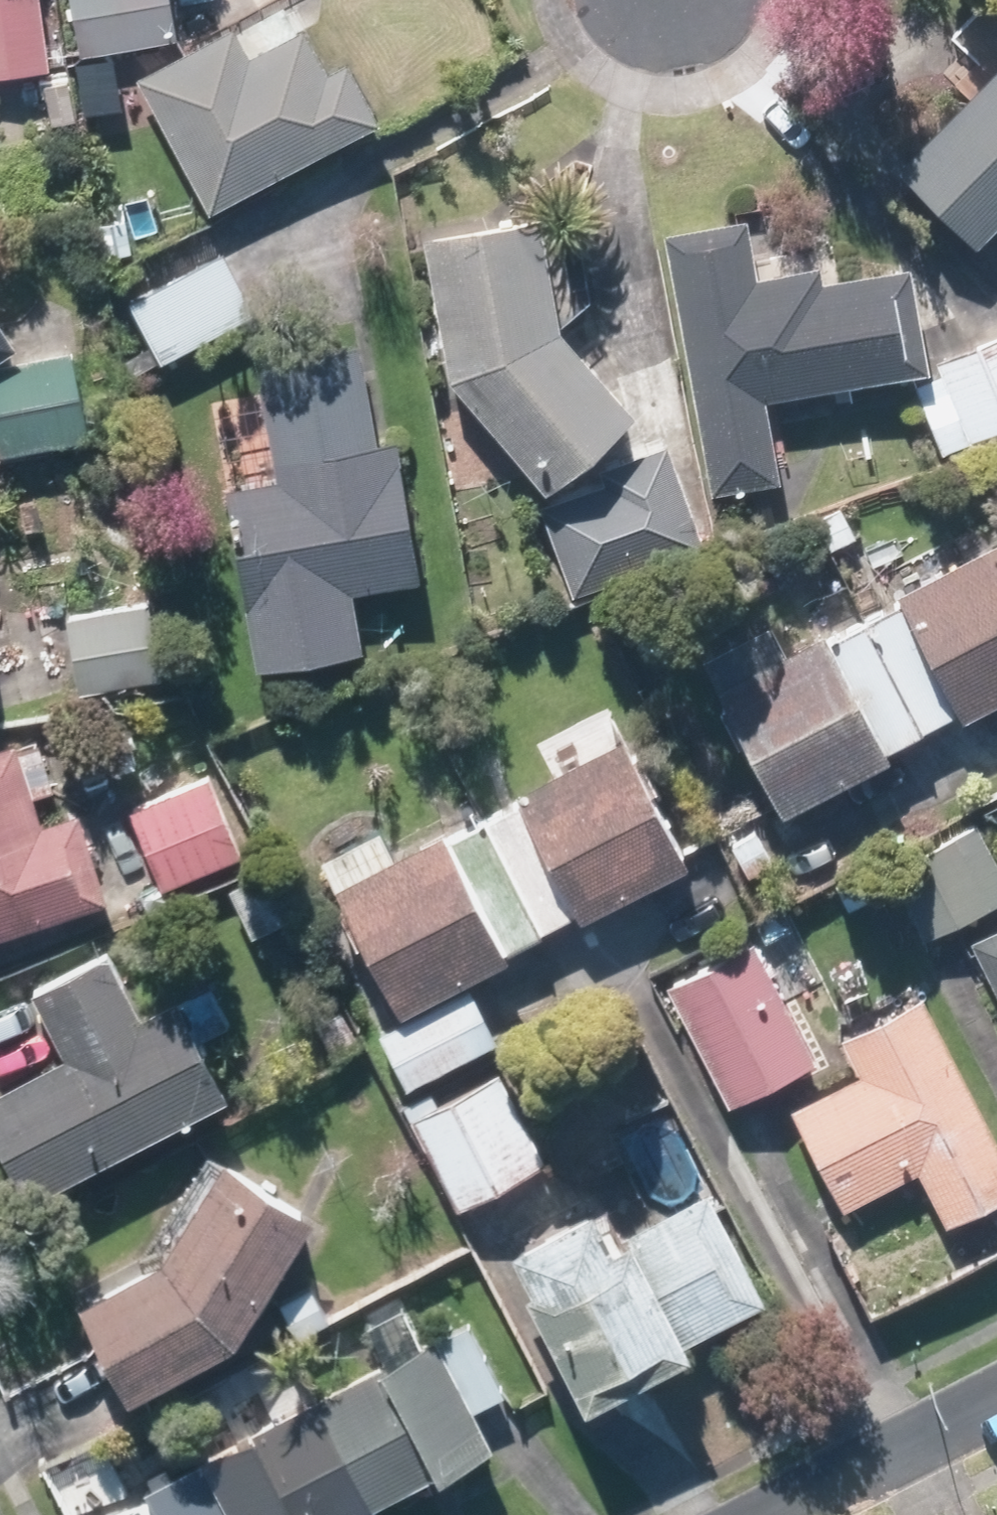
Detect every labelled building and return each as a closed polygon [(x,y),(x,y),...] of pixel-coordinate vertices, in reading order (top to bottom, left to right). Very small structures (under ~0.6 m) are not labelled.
[(45,0),(0,0),(0,73),(51,68),(45,0)] [(173,0),(73,0),(81,55),(179,40),(173,0)] [(256,56),(237,21),(144,73),(218,206),(385,114),(352,55),(332,66),(310,26),(256,56)] [(906,156),(983,238),(996,225),(996,70),(906,156)] [(771,396),(933,368),(916,266),(821,282),(819,266),(758,276),(748,215),(668,229),(713,487),(785,474),(771,396)] [(556,480),(641,401),(563,318),(551,216),(437,230),(453,371),(556,480)] [(263,313),(235,254),(128,305),(156,364),(263,313)] [(0,309),(0,353),(20,340),(0,309)] [(938,358),(973,443),(996,433),(996,334),(938,358)] [(362,335),(256,354),(278,478),(225,488),(257,665),(366,645),(355,588),(426,575),(400,434),(380,437),(362,335)] [(3,451),(92,437),(78,348),(0,359),(0,433),(3,451)] [(708,540),(676,450),(541,498),(573,589),(708,540)] [(895,594),(901,604),(835,641),(830,633),(725,692),(792,811),(897,752),(892,743),(959,705),(966,716),(996,698),(996,537),(895,594)] [(384,828),(324,860),(403,1011),(378,1025),(408,1083),(497,1036),(467,978),(515,952),(511,944),(579,908),(584,917),(696,857),(630,733),(518,793),(523,801),(453,838),(447,827),(397,853),(384,828)] [(115,894),(91,819),(49,832),(20,741),(0,748),(0,931),(115,894)] [(245,855),(210,774),(127,810),(162,891),(245,855)] [(996,896),(996,848),(983,821),(892,869),(926,933),(996,896)] [(289,913),(269,871),(233,888),(253,930),(289,913)] [(996,981),(996,925),(975,935),(996,981)] [(757,936),(670,981),(732,1102),(819,1057),(757,936)] [(227,1029),(206,991),(184,1003),(178,994),(145,1012),(111,950),(38,991),(72,1053),(0,1093),(0,1123),(40,1196),(231,1089),(205,1041),(227,1029)] [(844,1032),(864,1071),(800,1104),(851,1204),(923,1167),(948,1216),(996,1191),(996,1125),(927,989),(844,1032)] [(504,1076),(419,1121),(464,1206),(549,1160),(504,1076)] [(159,1256),(88,1295),(139,1389),(249,1330),(246,1325),(321,1209),(228,1149),(159,1256)] [(543,1279),(533,1285),(597,1399),(700,1341),(696,1334),(768,1294),(707,1186),(622,1234),(601,1197),(521,1242),(543,1279)] [(153,1494),(165,1514),(213,1514),(229,1506),(234,1514),(352,1514),(494,1441),(477,1406),(506,1391),(468,1317),(426,1339),(408,1303),(373,1322),(391,1357),(203,1456),(208,1465),(153,1494)]
